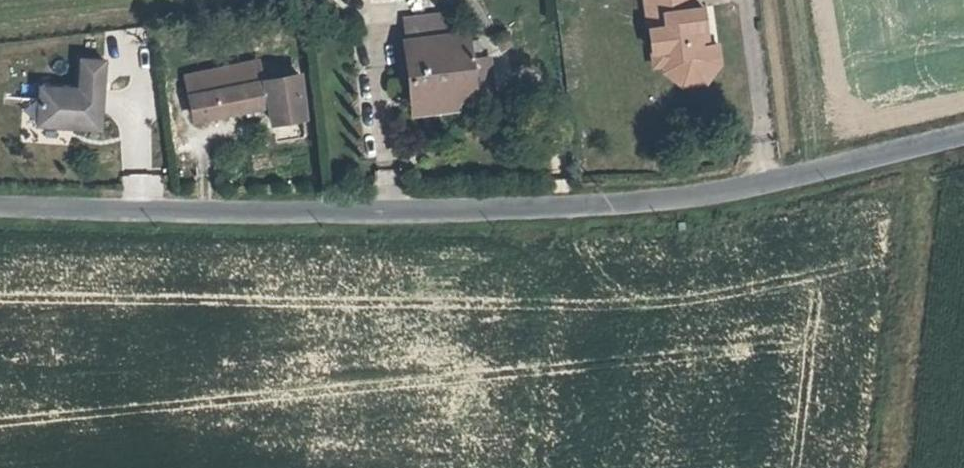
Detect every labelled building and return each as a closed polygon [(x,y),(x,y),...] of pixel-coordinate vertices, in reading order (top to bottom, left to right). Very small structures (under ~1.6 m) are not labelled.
[(653,48),(671,44),(673,62),(688,73),(705,70),(715,55),(712,39),(709,40),(704,40),(701,23),(706,22),(703,1),(694,3),(694,0),(645,0),(653,48)] [(406,46),(404,47),(408,79),(400,80),(402,90),(410,89),(412,109),(415,108),(449,105),(473,102),(473,97),(468,65),(464,39),(441,42),(438,22),(404,26),(406,46)] [(709,40),(706,22),(701,23),(704,40),(709,40)] [(74,64),(99,65),(101,37),(76,35),(74,64)] [(671,44),(653,48),(656,61),(666,59),(667,67),(689,80),(712,77),(723,57),(720,38),(712,39),(715,55),(705,70),(688,73),(673,62),(671,44)] [(404,47),(396,48),(400,80),(408,79),(404,47)] [(37,61),(33,121),(94,126),(99,65),(74,64),(37,61)] [(485,62),(468,65),(473,97),(490,94),(485,62)] [(188,117),(266,107),(271,143),(302,140),(292,76),(231,83),(230,75),(183,82),(188,117)] [(450,118),(449,105),(415,108),(417,122),(450,118)]
